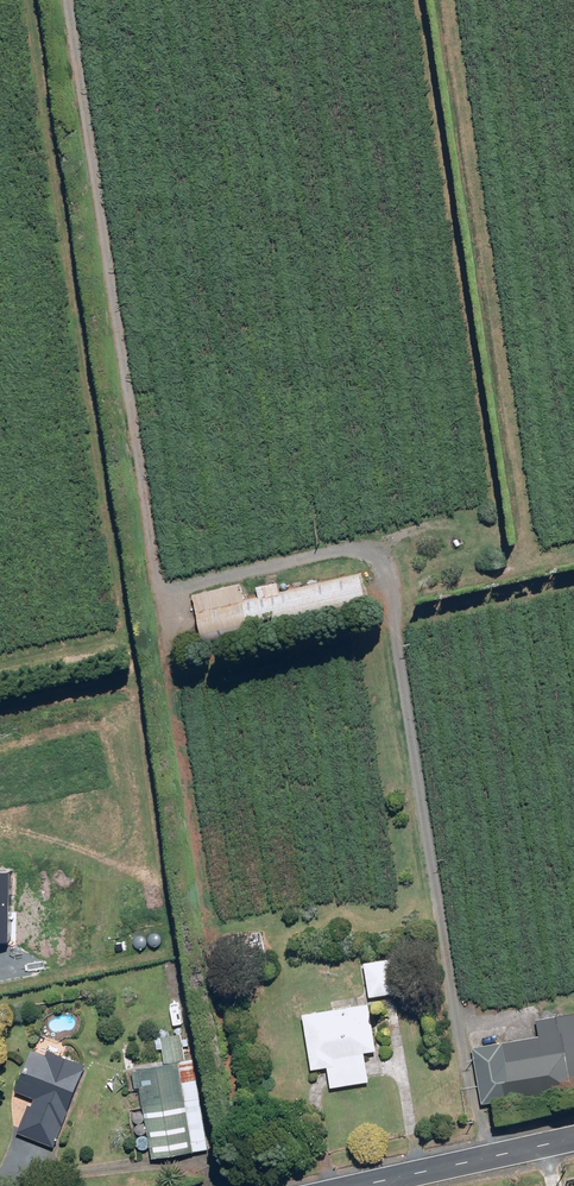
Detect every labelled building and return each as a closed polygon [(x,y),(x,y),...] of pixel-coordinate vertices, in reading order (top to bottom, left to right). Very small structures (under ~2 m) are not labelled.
[(206,639),(236,632),(373,601),(366,571),(284,590),(281,581),(278,581),(277,579),(271,579),(268,582),(268,584),(259,586),(261,595),(247,599),(243,582),(195,593),(206,639)] [(9,872),(0,872),(0,943),(8,943),(9,872)] [(397,956),(367,961),(372,996),(402,991),(397,956)] [(373,1002),(306,1013),(313,1053),(315,1068),(331,1065),(334,1086),(373,1080),(368,1051),(380,1049),(373,1002)] [(476,1046),(486,1102),(573,1087),(573,1012),(539,1018),(542,1034),(476,1046)] [(164,1035),(164,1036),(158,1037),(159,1043),(165,1042),(168,1061),(140,1066),(141,1069),(135,1070),(137,1086),(143,1085),(155,1156),(211,1147),(196,1057),(188,1058),(186,1045),(192,1044),(191,1037),(185,1038),(184,1032),(164,1035)] [(41,1034),(19,1089),(38,1096),(35,1103),(32,1102),(20,1130),(57,1145),(91,1063),(65,1052),(67,1046),(64,1045),(65,1043),(41,1034)]
